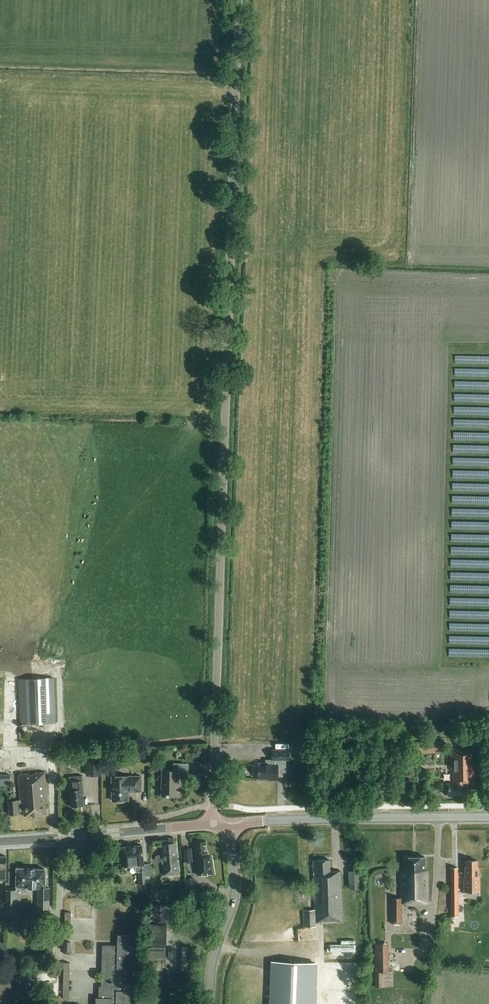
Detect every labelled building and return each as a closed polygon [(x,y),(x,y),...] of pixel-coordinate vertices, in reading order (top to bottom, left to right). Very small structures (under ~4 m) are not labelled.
[(473,375),(473,367),(458,367),(458,375),(473,375)] [(457,400),(473,401),(473,392),(457,392),(457,400)] [(456,481),(456,489),(474,490),(474,482),(456,481)] [(456,515),(474,516),(474,507),(456,507),(456,515)] [(475,528),(475,520),(455,519),(455,528),(475,528)] [(475,597),(454,597),(454,605),(475,605),(475,597)] [(475,610),(454,610),(454,617),(475,618),(475,610)] [(452,630),(476,630),(476,621),(452,621),(452,630)] [(476,643),(476,634),(452,634),(452,643),(476,643)] [(54,678),(21,679),(22,724),(55,723),(54,678)] [(417,742),(417,754),(443,753),(443,741),(417,742)] [(313,758),(313,742),(301,743),(301,758),(313,758)] [(451,779),(452,779),(452,783),(446,783),(446,795),(465,795),(465,783),(475,783),(474,749),(451,749),(451,779)] [(286,772),(286,760),(289,760),(289,750),(271,750),(271,760),(265,760),(265,762),(259,762),(259,765),(258,765),(258,779),(271,779),(271,780),(278,780),(278,772),(286,772)] [(101,775),(101,751),(86,751),(86,775),(101,775)] [(188,764),(174,764),(174,771),(162,771),(162,795),(166,796),(168,796),(177,796),(177,783),(178,783),(178,776),(188,777),(188,764)] [(18,775),(20,800),(8,801),(9,815),(18,814),(18,812),(23,812),(24,816),(33,816),(37,816),(37,815),(46,815),(45,803),(47,803),(45,774),(37,774),(37,773),(18,775)] [(141,792),(141,776),(128,777),(128,776),(112,777),(112,801),(128,800),(128,793),(141,792)] [(71,807),(84,806),(83,795),(84,795),(83,780),(69,782),(71,807)] [(210,856),(208,856),(208,851),(207,851),(206,841),(202,842),(201,841),(198,841),(197,842),(195,843),(198,876),(212,875),(210,856)] [(175,843),(162,844),(163,854),(162,854),(162,855),(157,855),(155,857),(155,861),(157,862),(162,862),(164,876),(179,874),(177,852),(175,853),(175,843)] [(124,866),(135,865),(136,872),(138,871),(140,884),(146,884),(146,876),(150,876),(150,864),(144,864),(142,845),(122,847),(124,866)] [(193,862),(191,848),(183,849),(184,863),(193,862)] [(402,903),(428,903),(428,871),(425,871),(425,857),(404,857),(404,871),(401,871),(401,898),(391,898),(391,924),(402,924),(402,903)] [(329,860),(313,861),(315,909),(303,910),(304,927),(316,927),(316,923),(342,922),(340,871),(330,872),(329,860)] [(477,860),(466,861),(466,868),(465,868),(465,878),(463,878),(463,893),(480,893),(480,878),(478,878),(478,868),(477,868),(477,860)] [(17,868),(16,887),(16,890),(6,890),(6,915),(20,915),(21,892),(19,892),(19,887),(38,888),(38,909),(49,910),(50,888),(45,888),(45,869),(17,868)] [(348,871),(349,889),(360,889),(359,880),(363,880),(363,878),(362,878),(362,871),(359,871),(359,870),(348,871)] [(196,890),(195,878),(184,879),(185,892),(196,890)] [(153,908),(153,924),(166,924),(166,908),(153,908)] [(152,951),(166,951),(166,934),(152,934),(152,951)] [(96,1003),(132,1003),(133,991),(131,991),(132,979),(133,980),(134,935),(118,935),(117,946),(102,945),(101,983),(104,983),(104,987),(99,986),(99,998),(96,998),(96,1003)] [(388,943),(374,944),(374,972),(389,972),(388,943)] [(185,944),(184,969),(193,970),(194,944),(185,944)] [(318,964),(275,963),(273,1003),(317,1003),(318,964)] [(389,972),(374,972),(375,987),(393,987),(393,972),(389,972)]
